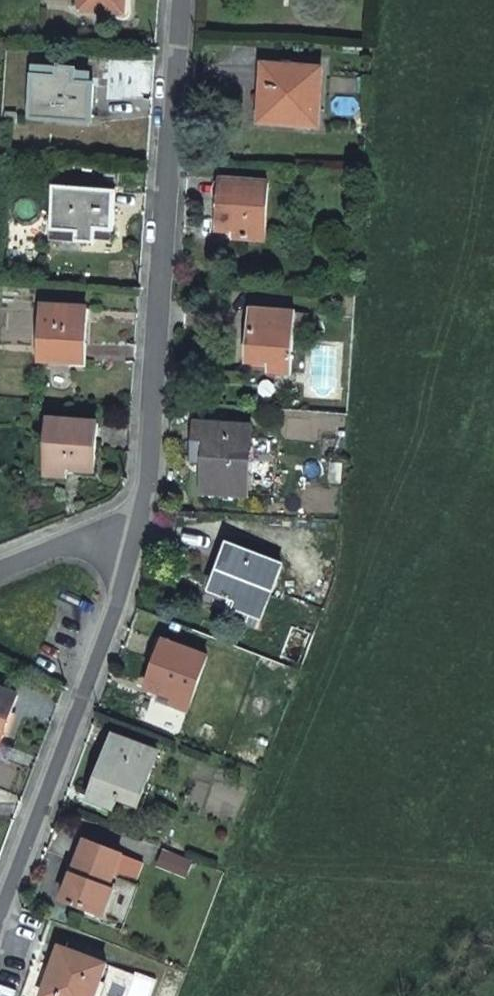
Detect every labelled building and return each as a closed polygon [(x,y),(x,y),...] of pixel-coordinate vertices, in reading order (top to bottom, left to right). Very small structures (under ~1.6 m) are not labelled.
[(83,11),(124,13),(125,0),(84,0),(83,11)] [(262,120),(318,123),(322,66),(266,62),(262,120)] [(35,65),(33,118),(92,122),(95,84),(76,83),(77,71),(59,70),(59,67),(35,65)] [(225,179),(220,229),(236,230),(236,237),(265,239),(269,182),(225,179)] [(117,192),(59,188),(56,241),(96,243),(98,229),(115,230),(117,192)] [(257,308),(254,360),(276,361),(276,369),(296,371),(299,311),(257,308)] [(88,310),(42,309),(40,364),(81,366),(83,344),(86,343),(88,310)] [(208,442),(207,460),(204,495),(244,497),(249,426),(198,422),(196,440),(208,442)] [(50,424),(46,477),(69,478),(69,472),(95,473),(97,426),(50,424)] [(194,459),(207,460),(208,442),(196,440),(194,459)] [(235,544),(217,590),(239,598),(237,604),(262,613),(283,562),(235,544)] [(165,636),(147,684),(163,689),(161,696),(189,706),(209,652),(165,636)] [(3,742),(21,693),(0,685),(0,741),(3,742)] [(120,733),(96,795),(118,803),(123,792),(144,799),(163,747),(120,733)] [(110,882),(114,868),(121,848),(79,836),(60,897),(107,911),(116,884),(110,882)] [(121,848),(114,868),(134,874),(140,854),(121,848)] [(123,916),(127,895),(114,892),(110,913),(123,916)] [(55,995),(108,995),(120,964),(74,947),(55,995)]
